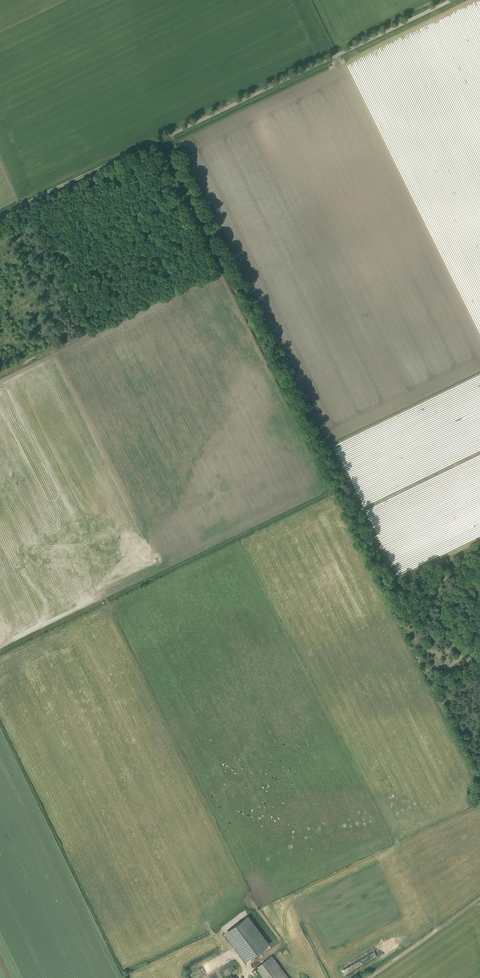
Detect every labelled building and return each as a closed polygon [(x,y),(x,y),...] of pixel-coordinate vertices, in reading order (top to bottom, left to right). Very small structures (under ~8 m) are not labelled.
[(249,963),(270,946),(249,918),(227,933),(249,963)] [(272,955),(256,968),(263,977),(261,977),(289,977),(272,955)] [(233,966),(222,969),(224,975),(235,971),(233,966)]
